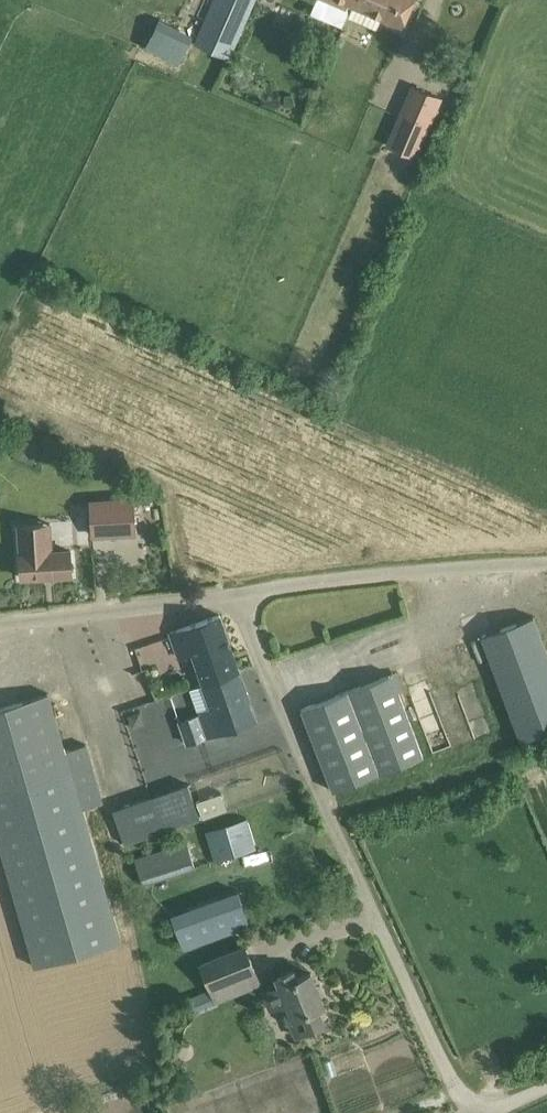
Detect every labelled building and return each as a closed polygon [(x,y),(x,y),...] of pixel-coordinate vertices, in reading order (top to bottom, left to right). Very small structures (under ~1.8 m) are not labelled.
[(229,57),(254,0),(214,0),(196,40),(229,57)] [(353,4),(348,16),(376,28),(381,16),(402,25),(413,0),(355,0),(353,4)] [(146,45),(182,62),(194,37),(158,20),(146,45)] [(417,85),(390,146),(417,157),(443,97),(417,85)] [(135,531),(133,498),(91,501),(93,534),(135,531)] [(19,524),(20,554),(22,576),(71,573),(70,549),(53,550),(52,522),(19,524)] [(192,651),(203,683),(240,670),(219,613),(170,631),(179,656),(192,651)] [(521,740),(546,730),(546,651),(534,615),(481,635),(521,740)] [(240,670),(203,683),(212,709),(179,720),(187,742),(256,717),(240,670)] [(391,672),(302,708),(334,790),(423,754),(391,672)] [(0,705),(0,845),(35,965),(119,940),(81,807),(103,800),(87,744),(66,750),(50,691),(0,705)] [(168,695),(125,707),(144,774),(162,769),(167,788),(185,783),(167,721),(175,719),(168,695)] [(188,782),(112,808),(124,843),(200,817),(188,782)] [(205,830),(215,860),(256,847),(247,817),(205,830)] [(134,858),(142,883),(195,867),(187,840),(134,858)] [(170,913),(182,947),(250,923),(238,890),(170,913)] [(200,963),(210,988),(255,970),(246,946),(200,963)] [(294,1033),(295,1035),(325,1023),(318,1007),(324,1004),(311,971),(297,977),(293,969),(277,975),(281,984),(264,991),(271,1007),(287,1001),(299,1031),(294,1033)] [(210,989),(190,997),(195,1010),(215,1001),(210,989)]
